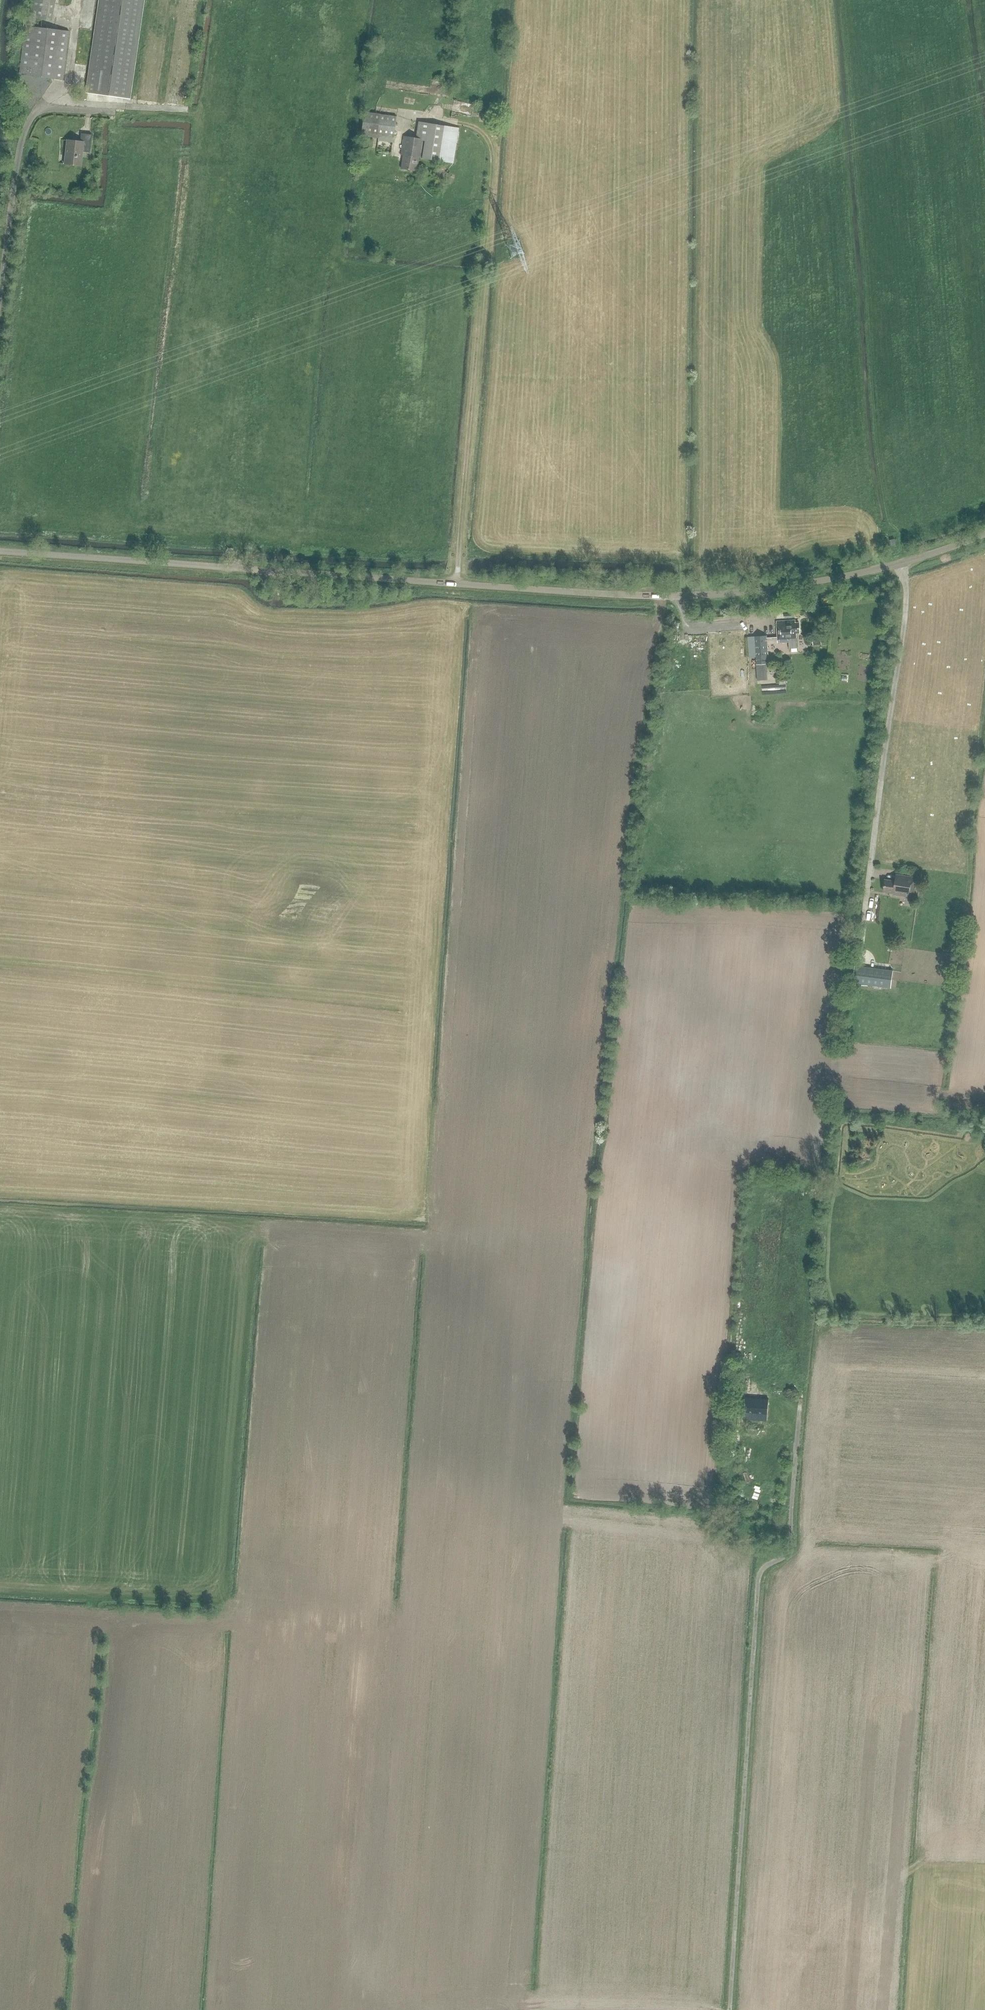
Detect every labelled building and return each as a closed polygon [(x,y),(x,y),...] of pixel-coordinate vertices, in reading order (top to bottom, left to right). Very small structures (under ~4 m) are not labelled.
[(55,20),(57,0),(34,0),(32,17),(55,20)] [(87,93),(128,98),(141,0),(100,0),(87,93)] [(19,73),(36,76),(63,79),(69,31),(25,26),(19,73)] [(391,153),(396,117),(363,112),(360,136),(378,139),(376,151),(391,153)] [(457,128),(444,126),(419,122),(416,138),(403,136),(400,155),(403,155),(401,169),(416,171),(419,158),(421,158),(423,146),(424,146),(422,158),(452,163),(457,128)] [(89,153),(91,135),(81,134),(80,142),(66,140),(64,164),(81,166),(82,152),(89,153)] [(777,621),(778,643),(789,642),(789,649),(797,648),(796,633),(800,633),(799,623),(795,623),(795,620),(777,621)] [(767,636),(754,636),(755,665),(767,664),(768,664),(767,636)] [(767,664),(755,665),(756,681),(768,680),(767,664)] [(893,893),(893,894),(913,897),(916,878),(896,875),(895,881),(884,880),(883,892),(893,893)] [(882,988),(885,970),(862,967),(860,984),(882,988)] [(731,1405),(739,1405),(740,1386),(732,1386),(731,1405)] [(755,1419),(755,1417),(766,1418),(768,1403),(764,1402),(765,1400),(747,1398),(747,1413),(746,1413),(746,1418),(755,1419)]
